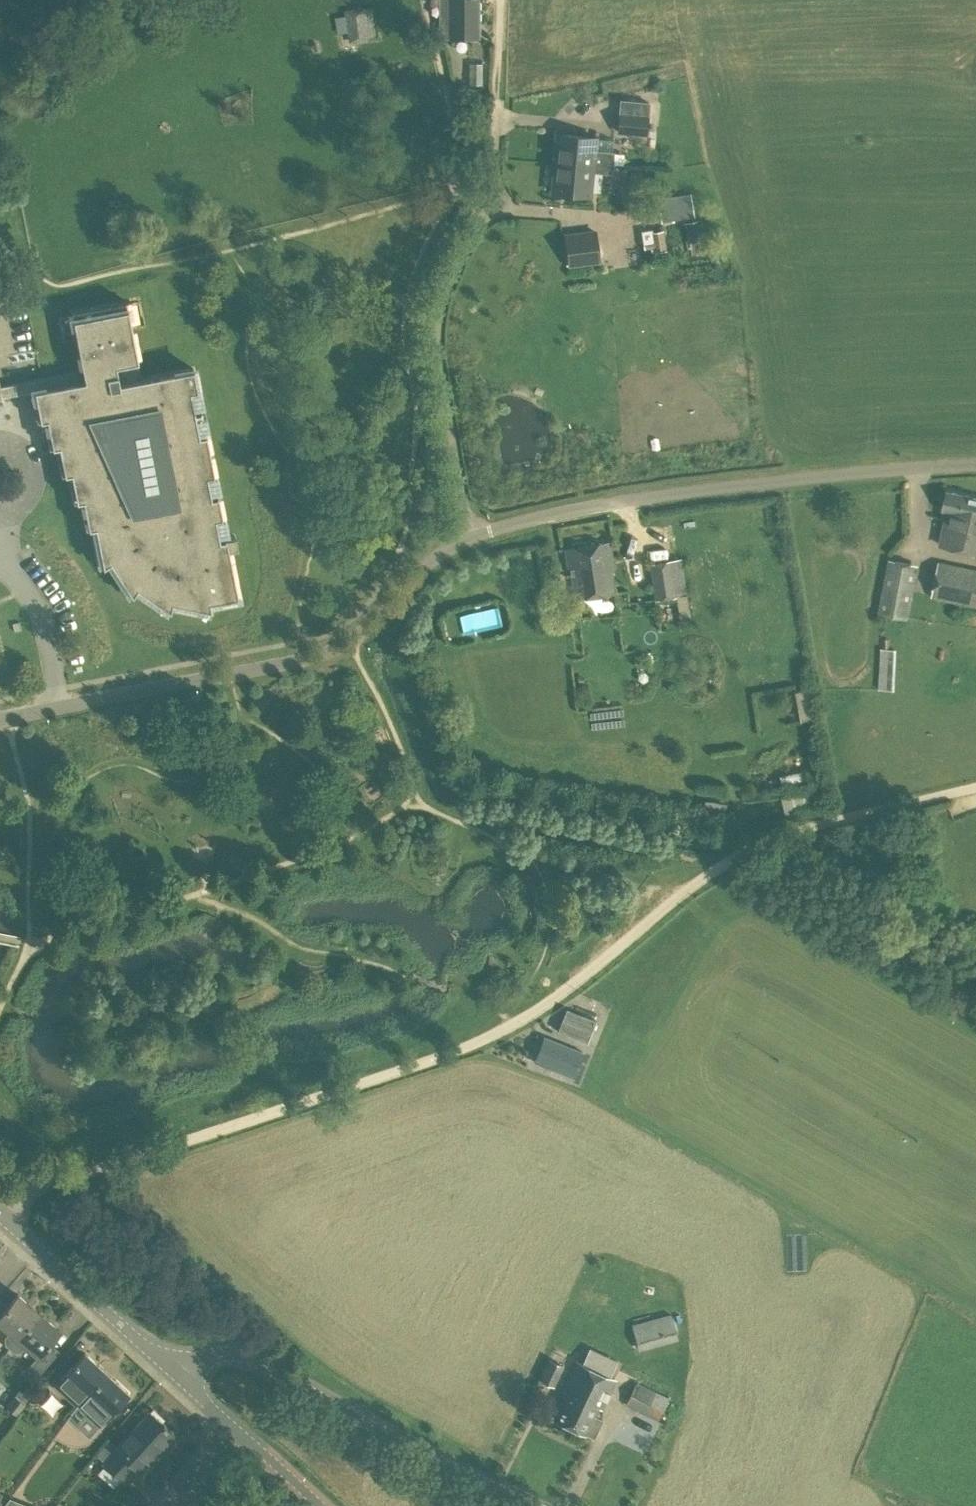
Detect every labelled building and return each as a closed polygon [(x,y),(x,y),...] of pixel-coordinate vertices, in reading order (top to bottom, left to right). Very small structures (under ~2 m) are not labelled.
[(448,39),(480,38),(479,0),(448,0),(448,39)] [(364,8),(364,7),(343,10),(344,11),(336,13),(339,33),(347,31),(349,43),(377,38),(372,7),(364,8)] [(647,136),(649,116),(619,113),(617,133),(647,136)] [(555,159),(551,192),(589,195),(590,193),(594,191),(595,180),(591,178),(592,172),(613,174),(614,163),(615,151),(612,151),(613,140),(595,138),(595,137),(559,134),(557,159),(555,159)] [(675,207),(659,210),(661,222),(694,216),(690,192),(673,195),(675,207)] [(653,231),(652,228),(641,230),(644,249),(653,248),(654,253),(667,250),(663,230),(653,231)] [(572,265),(575,264),(600,262),(597,238),(596,230),(567,234),(572,265)] [(3,403),(2,397),(34,391),(37,407),(44,406),(49,434),(56,432),(61,461),(68,459),(74,488),(80,486),(86,514),(92,513),(103,566),(110,561),(132,595),(137,588),(170,610),(172,602),(211,610),(210,601),(238,596),(229,549),(237,547),(235,535),(226,537),(193,368),(142,378),(126,300),(71,311),(83,370),(0,386),(0,404),(3,403)] [(975,514),(975,497),(947,490),(943,508),(948,510),(939,544),(961,549),(969,513),(975,515),(975,514)] [(961,549),(975,553),(975,514),(975,515),(969,513),(961,549)] [(613,568),(609,542),(566,548),(568,567),(570,566),(575,598),(614,592),(610,569),(613,568)] [(908,619),(919,564),(889,558),(878,613),(908,619)] [(671,560),(649,563),(649,565),(653,588),(674,585),(671,560)] [(932,597),(975,606),(975,570),(939,562),(932,597)] [(682,593),(684,615),(694,615),(693,593),(682,593)] [(808,721),(819,720),(816,690),(805,691),(808,721)] [(790,785),(809,780),(807,771),(788,777),(790,785)] [(795,796),(799,807),(819,800),(816,789),(795,796)] [(587,1042),(596,1020),(566,1008),(557,1031),(587,1042)] [(573,1077),(583,1052),(544,1037),(534,1061),(573,1077)] [(39,1312),(17,1294),(7,1306),(0,1299),(0,1324),(9,1331),(4,1337),(4,1344),(9,1348),(16,1337),(39,1312)] [(16,1337),(9,1348),(14,1352),(21,1351),(26,1346),(38,1356),(26,1369),(35,1377),(59,1350),(49,1342),(60,1330),(39,1312),(16,1337)] [(639,1350),(678,1340),(671,1313),(632,1324),(639,1350)] [(55,1379),(74,1358),(67,1352),(48,1373),(55,1379)] [(77,1406),(106,1372),(84,1352),(55,1385),(77,1406)] [(555,1387),(564,1365),(548,1358),(538,1380),(555,1387)] [(602,1409),(615,1381),(575,1362),(562,1390),(566,1392),(554,1418),(593,1436),(600,1420),(593,1417),(598,1407),(602,1409)] [(106,1372),(77,1406),(82,1411),(94,1399),(110,1413),(128,1393),(106,1372)] [(664,1383),(643,1373),(639,1383),(636,1382),(625,1405),(657,1420),(668,1397),(659,1393),(664,1383)] [(17,1415),(26,1403),(25,1402),(32,1394),(21,1385),(5,1405),(17,1415)] [(66,1424),(71,1406),(53,1401),(48,1419),(66,1424)] [(157,1456),(175,1436),(149,1412),(118,1447),(109,1440),(97,1455),(105,1461),(104,1462),(106,1463),(97,1472),(113,1487),(122,1478),(123,1479),(136,1464),(143,1472),(150,1464),(147,1462),(154,1454),(157,1456)]
